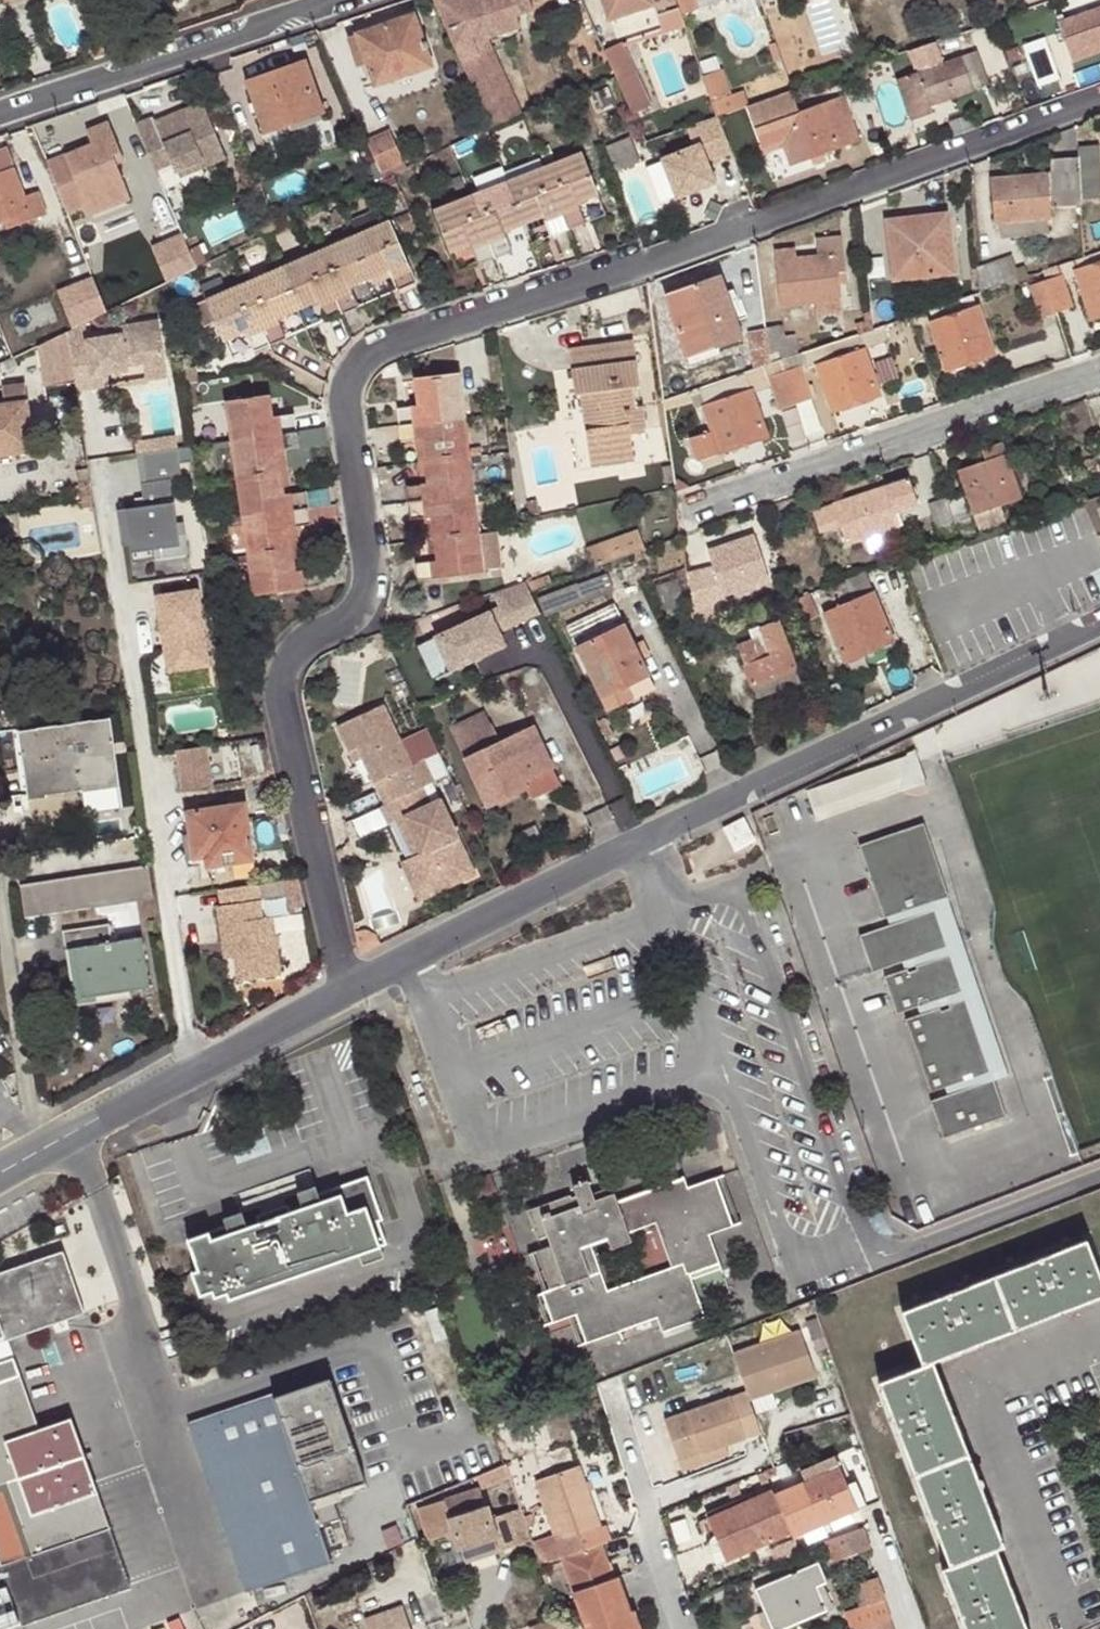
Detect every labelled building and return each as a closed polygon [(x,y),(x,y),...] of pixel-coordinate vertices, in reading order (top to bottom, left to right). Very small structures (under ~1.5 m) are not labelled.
[(521,115),(491,50),(476,54),(472,44),(524,27),(520,15),(534,11),(530,0),(436,0),(491,127),(521,115)] [(610,19),(655,3),(654,0),(603,0),(610,19)] [(655,3),(659,15),(678,8),(675,0),(654,0),(655,3)] [(678,8),(681,18),(697,13),(693,0),(675,0),(678,8)] [(1060,20),(1075,61),(1099,53),(1099,5),(1060,20)] [(415,17),(352,39),(360,64),(368,62),(377,84),(431,65),(415,17)] [(601,42),(617,77),(629,104),(646,96),(618,34),(601,42)] [(1044,39),(1024,45),(1038,83),(1058,75),(1044,39)] [(912,120),(932,113),(929,106),(989,83),(977,51),(899,79),(912,120)] [(306,57),(247,80),(266,132),(324,111),(306,57)] [(743,105),(730,64),(704,72),(718,113),(743,105)] [(790,94),(749,109),(763,150),(785,143),(791,163),(858,138),(842,96),(797,112),(790,94)] [(154,118),(137,125),(154,167),(170,160),(174,171),(204,158),(199,148),(218,140),(204,104),(184,111),(187,119),(159,130),(156,122),(154,118)] [(156,122),(159,130),(187,119),(184,111),(156,122)] [(934,121),(932,113),(912,120),(915,128),(934,121)] [(714,157),(731,150),(717,116),(700,123),(707,141),(714,157)] [(111,150),(119,146),(108,121),(85,130),(90,143),(65,154),(81,195),(100,187),(103,194),(125,184),(117,164),(111,150)] [(389,131),(367,140),(382,173),(404,163),(389,131)] [(630,137),(612,145),(621,167),(640,159),(630,137)] [(707,141),(699,144),(707,161),(714,157),(707,141)] [(678,198),(715,182),(707,161),(699,144),(661,160),(678,198)] [(1076,144),(1077,156),(1080,197),(1099,196),(1099,163),(1099,144),(1076,144)] [(5,220),(18,216),(21,224),(47,214),(37,192),(26,195),(7,146),(0,149),(0,222),(5,220)] [(125,161),(119,146),(111,150),(117,164),(125,161)] [(581,151),(545,165),(569,227),(584,221),(579,202),(596,195),(581,151)] [(1080,197),(1077,156),(1050,158),(1054,204),(1080,200),(1080,197)] [(569,227),(545,165),(509,180),(525,222),(544,215),(551,234),(569,227)] [(995,220),(1001,219),(1044,216),(1048,216),(1044,172),(992,176),(995,220)] [(525,222),(509,180),(472,194),(496,256),(513,249),(505,230),(525,222)] [(496,256),(472,194),(434,209),(451,252),(471,245),(478,264),(496,256)] [(355,236),(373,277),(390,269),(397,289),(415,280),(391,222),(383,223),(377,210),(349,222),(355,236)] [(945,211),(887,217),(893,278),(953,270),(945,211)] [(18,216),(5,220),(8,229),(21,224),(18,216)] [(1044,216),(1001,219),(1002,234),(1046,230),(1044,216)] [(184,230),(152,242),(167,279),(199,267),(184,230)] [(838,272),(845,272),(840,235),(816,237),(817,252),(795,254),(795,248),(774,250),(770,258),(773,285),(778,285),(781,305),(814,302),(815,311),(841,309),(838,282),(838,272)] [(351,286),(373,277),(355,236),(317,252),(342,312),(358,305),(351,286)] [(1085,256),(1043,271),(1046,280),(1055,308),(1072,302),(1063,279),(1077,273),(1092,315),(1099,313),(1099,251),(1085,256)] [(317,252),(282,267),(298,308),(317,301),(326,320),(342,312),(317,252)] [(1009,253),(977,265),(980,292),(1019,279),(1009,253)] [(282,267),(244,284),(270,343),(286,337),(277,316),(298,308),(282,267)] [(98,272),(58,287),(71,325),(111,310),(98,272)] [(846,280),(845,272),(838,272),(838,282),(846,280)] [(719,276),(672,292),(684,328),(677,331),(682,345),(713,334),(717,345),(741,336),(719,276)] [(270,343),(244,284),(228,291),(222,277),(201,286),(224,339),(244,332),(253,350),(270,343)] [(1040,312),(1055,308),(1046,280),(1031,284),(1040,312)] [(684,328),(672,292),(665,295),(677,331),(684,328)] [(928,310),(932,321),(976,306),(972,294),(965,297),(928,310)] [(976,306),(932,321),(947,368),(991,351),(976,306)] [(910,315),(914,327),(932,321),(928,310),(910,315)] [(86,325),(69,333),(76,381),(78,391),(107,387),(109,386),(107,372),(128,369),(127,365),(144,362),(147,381),(149,380),(167,377),(159,323),(120,328),(121,336),(88,341),(86,325)] [(772,362),(778,360),(799,353),(795,333),(785,333),(783,323),(767,327),(772,362)] [(752,369),(762,365),(772,362),(767,327),(748,330),(752,369)] [(76,381),(69,333),(39,347),(45,385),(76,381)] [(686,357),(717,345),(713,334),(682,345),(686,357)] [(860,348),(855,334),(837,340),(817,346),(822,359),(818,360),(835,407),(877,392),(861,348),(860,348)] [(633,338),(569,347),(576,393),(581,393),(592,466),(635,458),(631,429),(646,427),(643,407),(636,407),(634,386),(639,385),(633,338)] [(778,360),(792,400),(809,394),(799,365),(804,364),(801,352),(799,353),(778,360)] [(775,407),(792,400),(778,360),(772,362),(762,365),(775,407)] [(398,409),(400,424),(464,415),(458,373),(415,378),(419,406),(398,409)] [(698,388),(702,403),(711,430),(696,435),(703,455),(766,433),(750,387),(744,389),(738,373),(698,388)] [(33,449),(25,383),(3,386),(5,402),(0,403),(0,453),(33,449)] [(698,388),(687,391),(693,406),(702,403),(698,388)] [(226,401),(231,439),(297,430),(295,414),(271,417),(268,396),(226,401)] [(422,439),(425,459),(469,454),(464,415),(400,424),(402,441),(422,439)] [(297,430),(231,439),(237,478),(281,472),(278,450),(299,445),(297,430)] [(177,440),(147,444),(149,456),(178,452),(177,440)] [(142,457),(149,456),(147,444),(134,446),(135,458),(142,457)] [(182,481),(178,452),(149,456),(142,457),(146,485),(141,486),(144,509),(117,513),(121,548),(127,547),(129,562),(186,555),(182,526),(176,527),(171,482),(182,481)] [(407,486),(410,503),(474,493),(469,454),(425,459),(428,483),(407,486)] [(973,511),(996,503),(1019,496),(1006,454),(959,470),(973,511)] [(243,517),(308,508),(306,492),(284,493),(281,472),(237,478),(243,517)] [(882,514),(892,510),(916,502),(909,479),(834,501),(847,543),(887,530),(882,514)] [(80,482),(83,501),(94,499),(91,480),(80,482)] [(960,491),(946,496),(956,527),(971,522),(960,491)] [(479,533),(474,493),(410,503),(412,519),(432,517),(434,539),(479,533)] [(956,527),(946,496),(928,502),(942,546),(961,539),(956,527)] [(83,501),(84,507),(95,505),(94,499),(83,501)] [(1000,515),(996,503),(973,511),(976,522),(1000,515)] [(248,555),(293,548),(289,526),(310,523),(308,508),(243,517),(248,555)] [(897,527),(892,510),(882,514),(887,530),(897,527)] [(639,529),(600,544),(607,562),(646,547),(639,529)] [(479,533),(434,539),(437,561),(417,564),(419,580),(485,572),(484,569),(502,566),(498,531),(479,533)] [(694,625),(722,615),(719,606),(728,602),(725,594),(768,579),(751,535),(708,550),(714,566),(689,573),(692,589),(695,611),(691,612),(694,625)] [(600,544),(588,548),(595,565),(607,562),(600,544)] [(296,570),(293,548),(248,555),(254,592),(320,585),(317,567),(296,570)] [(606,573),(539,598),(546,614),(613,590),(606,573)] [(836,606),(824,612),(844,660),(892,641),(865,575),(830,589),(836,606)] [(677,578),(657,584),(670,615),(686,611),(677,578)] [(509,625),(540,610),(530,590),(525,579),(493,591),(499,605),(509,625)] [(167,676),(209,670),(198,593),(156,600),(162,638),(167,637),(168,647),(163,647),(167,676)] [(613,603),(567,625),(607,708),(654,686),(613,603)] [(489,610),(499,630),(509,625),(499,605),(489,610)] [(452,669),(505,643),(499,630),(489,610),(436,636),(452,669)] [(737,642),(752,685),(795,670),(777,620),(750,629),(751,637),(737,642)] [(795,670),(752,685),(757,698),(799,682),(795,670)] [(380,700),(334,721),(347,748),(356,743),(372,777),(378,775),(389,798),(419,784),(431,779),(421,755),(407,762),(380,700)] [(551,766),(533,725),(500,740),(492,721),(487,723),(482,712),(452,725),(487,804),(525,788),(525,787),(522,779),(551,766)] [(111,733),(109,718),(20,731),(29,791),(66,785),(65,779),(78,776),(79,783),(118,777),(117,766),(111,733)] [(130,730),(111,733),(117,766),(135,763),(130,730)] [(904,753),(806,791),(815,816),(892,787),(890,783),(922,772),(912,746),(905,749),(904,753)] [(205,748),(178,751),(184,788),(211,784),(205,748)] [(559,784),(551,766),(522,779),(525,787),(525,788),(529,796),(559,784)] [(389,798),(378,802),(386,819),(393,816),(402,811),(419,848),(410,852),(428,890),(461,876),(451,857),(463,851),(436,794),(426,798),(419,784),(389,798)] [(245,803),(187,813),(188,829),(181,830),(185,860),(201,858),(204,867),(208,866),(212,872),(224,870),(229,863),(253,859),(245,803)] [(402,811),(393,816),(410,852),(419,848),(402,811)] [(755,840),(742,817),(723,827),(736,850),(755,840)] [(951,889),(923,817),(859,841),(887,914),(890,912),(949,890),(951,889)] [(472,872),(463,851),(451,857),(461,876),(472,872)] [(428,890),(410,852),(398,857),(416,895),(428,890)] [(27,917),(153,898),(149,866),(23,885),(27,917)] [(264,917),(259,883),(221,889),(224,905),(220,906),(225,941),(235,940),(237,956),(241,981),(283,974),(274,916),(264,917)] [(1017,1067),(949,890),(890,912),(893,920),(938,903),(952,939),(906,957),(910,964),(912,963),(920,960),(955,947),(969,983),(934,997),(926,999),(924,1001),(926,1008),(946,1001),(955,997),(972,991),(1000,1063),(982,1070),(974,1072),(954,1080),(957,1088),(1002,1070),(1003,1072),(1017,1067)] [(863,931),(877,968),(906,957),(952,939),(938,903),(893,920),(863,931)] [(108,924),(63,929),(66,948),(75,947),(84,994),(149,986),(142,937),(110,941),(108,924)] [(369,924),(358,926),(360,935),(378,929),(369,924)] [(378,929),(360,935),(363,947),(382,938),(378,929)] [(235,940),(225,941),(227,957),(237,956),(235,940)] [(889,972),(903,1008),(924,1001),(926,999),(925,996),(933,993),(934,997),(969,983),(955,947),(920,960),(922,964),(913,967),(912,963),(910,964),(889,972)] [(912,1014),(940,1086),(954,1080),(974,1072),(972,1069),(981,1066),(982,1070),(1000,1063),(972,991),(955,997),(956,1001),(948,1004),(946,1001),(926,1008),(912,1014)] [(940,1094),(954,1131),(1017,1107),(1003,1072),(1002,1070),(957,1088),(940,1094)] [(206,1231),(187,1238),(199,1268),(193,1270),(201,1292),(213,1288),(216,1293),(228,1290),(231,1297),(385,1241),(377,1219),(380,1217),(364,1176),(316,1193),(314,1186),(298,1192),(301,1206),(248,1226),(242,1213),(224,1219),(227,1232),(210,1238),(206,1231)] [(612,1186),(592,1193),(587,1180),(574,1184),(576,1193),(529,1210),(539,1236),(548,1234),(552,1245),(532,1253),(544,1291),(536,1294),(548,1324),(570,1317),(581,1343),(621,1330),(622,1335),(659,1323),(662,1329),(704,1315),(690,1274),(720,1264),(710,1232),(732,1224),(716,1176),(686,1186),(683,1177),(617,1199),(612,1186)] [(1014,1330),(1099,1297),(1099,1271),(1087,1238),(993,1273),(1014,1330)] [(5,1334),(8,1339),(85,1312),(64,1250),(0,1271),(0,1336),(5,1334)] [(1014,1330),(993,1273),(901,1308),(922,1363),(931,1360),(1014,1330)] [(749,1388),(753,1396),(818,1371),(802,1328),(735,1350),(749,1388)] [(25,1624),(133,1586),(73,1415),(41,1426),(22,1376),(14,1355),(0,1360),(0,1553),(25,1624)] [(931,1360),(879,1380),(916,1475),(969,1455),(931,1360)] [(275,1394),(315,1506),(365,1489),(327,1378),(275,1394)] [(670,1418),(686,1460),(729,1443),(765,1430),(753,1396),(749,1388),(670,1418)] [(275,1394),(188,1422),(245,1589),(334,1556),(315,1506),(275,1394)] [(729,1443),(686,1460),(690,1470),(733,1453),(729,1443)] [(969,1455),(916,1475),(949,1563),(1003,1543),(969,1455)] [(801,1469),(805,1477),(838,1463),(834,1456),(801,1469)] [(838,1463),(805,1477),(805,1479),(773,1492),(791,1531),(794,1537),(858,1507),(838,1463)] [(576,1464),(533,1481),(558,1544),(601,1526),(576,1464)] [(479,1487),(419,1507),(429,1537),(456,1529),(467,1559),(501,1546),(479,1487)] [(791,1531),(773,1492),(771,1487),(708,1515),(728,1558),(791,1531)] [(872,1545),(864,1526),(824,1539),(834,1559),(872,1545)] [(586,1628),(637,1628),(617,1574),(612,1574),(602,1543),(561,1560),(586,1628)] [(943,1566),(967,1628),(1027,1628),(995,1546),(943,1566)] [(815,1584),(825,1580),(817,1561),(757,1587),(776,1628),(824,1607),(815,1584)] [(852,1620),(888,1608),(878,1576),(863,1581),(869,1601),(849,1609),(852,1620)] [(829,1579),(825,1580),(815,1584),(824,1607),(841,1601),(829,1579)] [(364,1617),(369,1628),(411,1628),(402,1603),(364,1617)] [(462,1603),(449,1607),(454,1619),(467,1615),(462,1603)] [(193,1608),(167,1620),(171,1628),(203,1628),(193,1608)] [(888,1608),(852,1620),(855,1628),(895,1628),(888,1608)] [(558,1613),(531,1622),(533,1628),(563,1628),(558,1613)]
